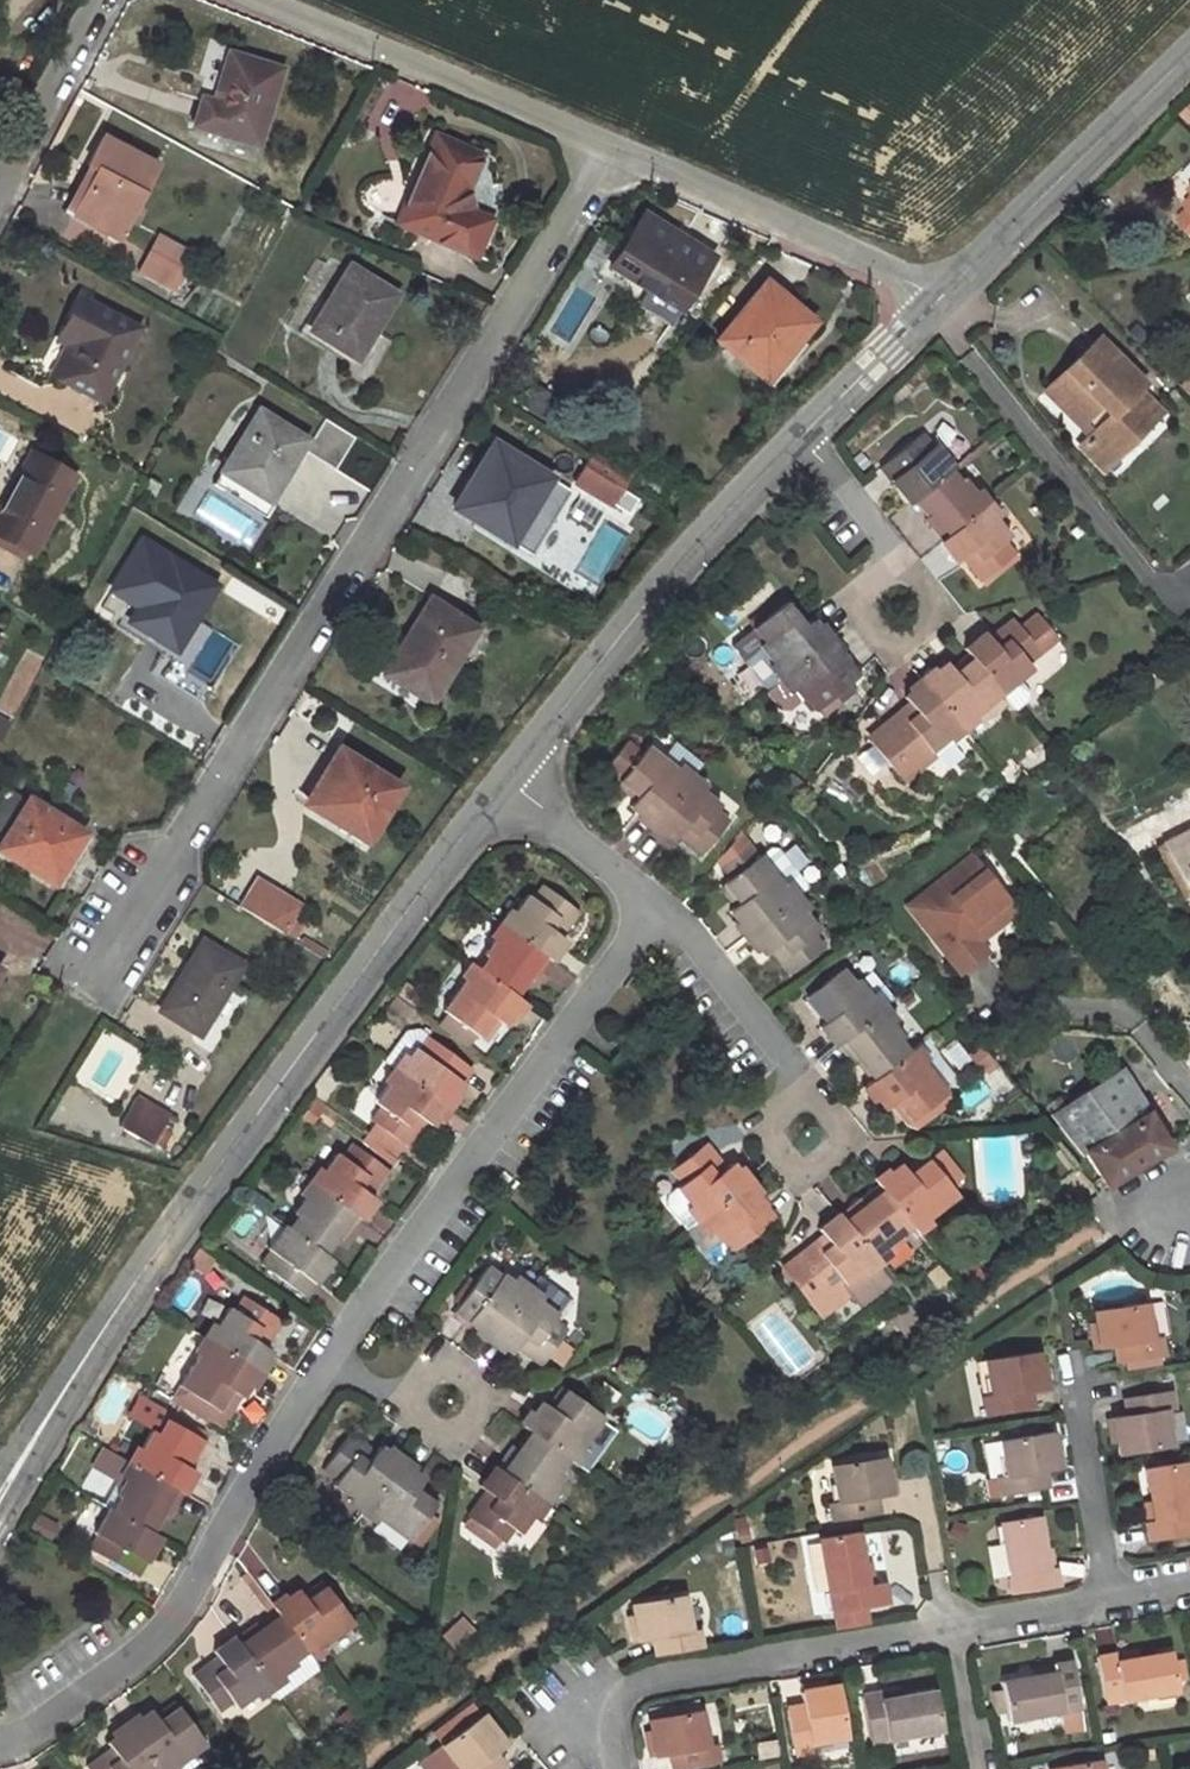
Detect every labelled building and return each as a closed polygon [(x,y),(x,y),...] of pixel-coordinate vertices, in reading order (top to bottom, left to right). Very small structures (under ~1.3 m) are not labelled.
[(256,144),(281,69),(229,53),(213,102),(203,98),(194,124),(256,144)] [(473,253),(489,218),(466,208),(463,191),(478,154),(434,134),(411,187),(422,192),(407,225),(473,253)] [(157,166),(103,137),(88,166),(96,170),(73,214),(118,237),(157,166)] [(397,220),(407,225),(422,192),(411,187),(397,220)] [(1183,202),(1189,207),(1180,218),(1189,228),(1189,195),(1183,202)] [(679,307),(711,258),(653,221),(641,241),(622,271),(648,287),(679,307)] [(186,248),(159,233),(151,249),(178,264),(186,248)] [(611,264),(622,271),(641,241),(630,234),(611,264)] [(139,272),(175,292),(187,269),(178,264),(151,249),(139,272)] [(395,293),(351,265),(312,329),(352,353),(371,322),(377,325),(395,293)] [(765,380),(814,321),(765,281),(717,339),(765,380)] [(679,307),(648,287),(637,304),(669,324),(679,307)] [(100,398),(137,327),(79,296),(61,331),(78,339),(59,376),(100,398)] [(78,339),(61,331),(56,340),(63,344),(50,371),(59,376),(78,339)] [(1105,465),(1142,428),(1139,424),(1154,408),(1136,389),(1142,383),(1097,338),(1046,387),(1073,414),(1086,402),(1094,410),(1099,405),(1109,414),(1081,440),(1105,465)] [(312,439),(260,406),(220,469),(273,505),(285,487),(299,471),(312,439)] [(921,434),(880,467),(909,502),(913,499),(918,495),(949,470),(953,466),(935,444),(932,447),(921,434)] [(507,540),(548,475),(495,442),(454,507),(507,540)] [(574,481),(620,508),(632,488),(630,486),(636,477),(593,451),(574,481)] [(78,479),(32,453),(0,513),(0,543),(36,560),(78,479)] [(927,517),(923,520),(941,541),(984,506),(963,479),(959,482),(949,470),(918,495),(932,512),(927,517)] [(913,499),(927,517),(932,512),(918,495),(913,499)] [(983,579),(1015,553),(1004,540),(1009,535),(984,506),(941,541),(939,542),(956,562),(963,555),(983,579)] [(175,647),(214,584),(169,557),(130,619),(175,647)] [(429,700),(475,628),(430,599),(385,671),(429,700)] [(805,626),(785,602),(752,629),(763,642),(758,646),(782,675),(827,639),(812,620),(805,626)] [(1001,692),(1013,707),(1024,698),(1025,691),(1016,680),(1030,668),(1027,664),(1058,638),(1039,615),(1021,630),(1014,622),(991,641),(984,633),(965,648),(967,651),(971,655),(1001,692)] [(827,639),(782,675),(763,691),(782,714),(803,696),(814,709),(856,675),(827,639)] [(782,675),(758,646),(739,662),(763,691),(782,675)] [(967,651),(949,666),(953,670),(971,655),(967,651)] [(971,655),(953,670),(949,666),(947,663),(923,682),(959,727),(1001,692),(971,655)] [(910,705),(870,738),(903,778),(932,754),(929,751),(959,727),(923,682),(904,697),(910,705)] [(9,720),(0,716),(0,739),(9,720)] [(629,806),(652,825),(689,780),(662,758),(647,746),(640,754),(624,740),(603,767),(619,780),(617,782),(636,797),(629,806)] [(1082,741),(1071,748),(1073,752),(1084,744),(1082,741)] [(702,764),(675,742),(662,758),(689,780),(702,764)] [(1077,758),(1087,751),(1084,744),(1073,752),(1077,758)] [(364,840),(399,786),(338,748),(303,803),(364,840)] [(677,833),(701,852),(727,820),(714,809),(718,804),(689,780),(652,825),(671,840),(677,833)] [(21,796),(8,788),(0,800),(0,830),(1,830),(21,796)] [(21,796),(1,830),(6,833),(27,799),(21,796)] [(29,797),(27,799),(6,833),(0,842),(0,847),(52,880),(69,855),(73,857),(78,850),(74,847),(83,832),(29,797)] [(1189,896),(1189,829),(1161,844),(1189,897),(1189,896)] [(723,885),(738,903),(733,908),(729,911),(747,934),(792,899),(758,857),(757,857),(746,843),(720,864),(731,878),(728,880),(729,881),(723,885)] [(973,855),(907,906),(959,972),(986,951),(977,940),(972,933),(973,925),(1007,898),(973,855)] [(256,880),(240,907),(282,933),(299,906),(256,880)] [(575,908),(542,884),(532,897),(527,894),(504,926),(549,959),(550,960),(565,940),(557,934),(575,908)] [(718,889),(733,908),(738,903),(723,885),(718,889)] [(972,933),(977,940),(1016,910),(1007,898),(973,925),(972,933)] [(790,972),(822,946),(812,933),(817,930),(792,899),(747,934),(763,954),(771,948),(790,972)] [(511,994),(525,975),(531,979),(533,981),(549,959),(504,926),(483,954),(487,957),(478,970),(511,994)] [(199,1033),(242,965),(203,942),(160,1010),(199,1033)] [(444,1011),(475,1034),(479,1037),(494,1017),(498,1021),(505,1025),(522,1002),(518,999),(511,994),(478,970),(473,966),(442,1009),(444,1011)] [(841,970),(808,997),(826,1021),(819,1026),(835,1046),(836,1045),(880,1010),(856,980),(852,983),(841,970)] [(518,999),(531,979),(525,975),(511,994),(518,999)] [(854,1064),(860,1060),(875,1078),(906,1055),(896,1042),(901,1037),(880,1010),(836,1045),(853,1066),(854,1064)] [(437,1021),(468,1044),(475,1034),(444,1011),(437,1021)] [(484,1041),(498,1021),(494,1017),(479,1037),(484,1041)] [(406,1032),(384,1062),(396,1071),(413,1047),(417,1050),(427,1036),(418,1030),(406,1032)] [(470,1068),(427,1036),(417,1050),(413,1047),(396,1071),(443,1105),(470,1068)] [(909,1120),(944,1092),(923,1065),(911,1050),(906,1055),(875,1078),(870,1083),(866,1086),(884,1108),(893,1101),(909,1120)] [(954,1077),(935,1054),(923,1065),(944,1092),(954,1077)] [(860,1060),(854,1064),(870,1083),(875,1078),(860,1060)] [(978,1073),(998,1097),(1014,1085),(994,1060),(978,1073)] [(1119,1070),(1051,1116),(1081,1156),(1087,1153),(1106,1185),(1166,1147),(1144,1112),(1116,1130),(1107,1118),(1102,1121),(1095,1110),(1130,1088),(1119,1070)] [(370,1120),(406,1146),(424,1121),(428,1125),(443,1105),(396,1071),(373,1102),(379,1106),(370,1120)] [(1144,1112),(1130,1088),(1095,1110),(1102,1121),(1107,1118),(1116,1130),(1144,1112)] [(150,1143),(169,1113),(136,1095),(119,1125),(150,1143)] [(368,1193),(385,1168),(351,1144),(342,1157),(336,1153),(312,1185),(358,1219),(361,1220),(375,1199),(368,1193)] [(683,1231),(744,1183),(730,1165),(724,1170),(704,1146),(670,1171),(680,1185),(665,1198),(663,1202),(663,1206),(664,1208),(683,1231)] [(929,1164),(947,1185),(959,1176),(941,1154),(929,1164)] [(912,1230),(956,1196),(947,1185),(929,1164),(927,1161),(908,1174),(901,1165),(876,1184),(881,1190),(884,1194),(909,1225),(912,1230)] [(744,1183),(683,1231),(701,1253),(716,1240),(717,1242),(720,1239),(731,1253),(773,1219),(744,1183)] [(321,1254),(335,1234),(340,1237),(343,1240),(358,1219),(312,1185),(283,1226),(321,1254)] [(881,1190),(864,1203),(867,1207),(884,1194),(881,1190)] [(864,1203),(861,1199),(838,1216),(873,1260),(901,1239),(898,1234),(909,1225),(884,1194),(867,1207),(864,1203)] [(784,1270),(809,1303),(839,1280),(849,1294),(857,1303),(888,1279),(873,1260),(838,1216),(838,1215),(818,1230),(824,1238),(784,1270)] [(261,1265),(305,1296),(331,1261),(326,1257),(321,1254),(283,1226),(266,1248),(271,1251),(261,1265)] [(326,1257),(340,1237),(335,1234),(321,1254),(326,1257)] [(499,1277),(486,1268),(455,1311),(491,1337),(525,1290),(502,1273),(499,1277)] [(839,1280),(809,1303),(819,1317),(849,1294),(839,1280)] [(516,1345),(541,1363),(565,1329),(552,1320),(557,1313),(525,1290),(491,1337),(511,1352),(516,1345)] [(261,1345),(278,1319),(242,1296),(233,1310),(228,1306),(207,1340),(256,1371),(269,1351),(261,1345)] [(1094,1312),(1101,1348),(1116,1345),(1119,1364),(1154,1357),(1144,1303),(1094,1312)] [(217,1409),(230,1389),(241,1396),(256,1371),(207,1340),(178,1385),(217,1409)] [(988,1360),(993,1396),(986,1397),(988,1416),(1033,1409),(1030,1391),(1044,1389),(1038,1353),(988,1360)] [(223,1426),(241,1396),(230,1389),(217,1409),(178,1385),(173,1394),(223,1426)] [(603,1417),(565,1390),(550,1409),(542,1403),(525,1427),(528,1429),(534,1433),(566,1458),(570,1460),(603,1417)] [(1118,1453),(1169,1444),(1164,1411),(1173,1410),(1170,1391),(1124,1399),(1127,1418),(1112,1420),(1118,1453)] [(187,1466),(202,1439),(165,1418),(157,1433),(151,1430),(132,1463),(181,1491),(183,1492),(195,1471),(187,1466)] [(528,1429),(514,1448),(520,1452),(534,1433),(528,1429)] [(1000,1438),(1006,1476),(999,1477),(1002,1495),(1045,1488),(1043,1471),(1058,1468),(1052,1431),(1000,1438)] [(514,1448),(512,1447),(496,1468),(541,1501),(561,1472),(558,1470),(566,1458),(534,1433),(520,1452),(514,1448)] [(372,1455),(347,1437),(319,1475),(363,1508),(397,1461),(379,1447),(372,1455)] [(831,1465),(838,1501),(827,1503),(830,1520),(874,1512),(872,1496),(888,1493),(884,1468),(882,1457),(831,1465)] [(406,1539),(433,1503),(414,1489),(421,1478),(397,1461),(363,1508),(406,1539)] [(147,1530),(159,1510),(166,1513),(167,1514),(181,1491),(132,1463),(114,1494),(120,1497),(112,1510),(147,1530)] [(1154,1523),(1147,1524),(1150,1541),(1189,1534),(1189,1507),(1183,1464),(1146,1469),(1151,1504),(1154,1523)] [(487,1493),(469,1518),(503,1542),(513,1529),(518,1532),(541,1501),(496,1468),(494,1467),(479,1488),(487,1493)] [(884,1468),(888,1493),(895,1492),(891,1467),(884,1468)] [(1144,1505),(1147,1524),(1154,1523),(1151,1504),(1144,1505)] [(88,1550),(135,1576),(158,1536),(154,1533),(147,1530),(112,1510),(107,1507),(93,1532),(97,1535),(88,1550)] [(154,1533),(166,1513),(159,1510),(147,1530),(154,1533)] [(1001,1521),(1013,1595),(1058,1587),(1055,1571),(1047,1573),(1044,1553),(1037,1515),(1001,1521)] [(818,1543),(830,1616),(860,1611),(881,1607),(878,1586),(873,1587),(863,1589),(860,1569),(855,1537),(818,1543)] [(1047,1573),(1055,1571),(1052,1552),(1044,1553),(1047,1573)] [(860,1569),(863,1589),(873,1587),(870,1567),(860,1569)] [(320,1579),(300,1594),(304,1599),(324,1585),(320,1579)] [(351,1623),(324,1585),(304,1599),(300,1594),(297,1590),(273,1607),(276,1611),(280,1617),(304,1650),(307,1654),(351,1623)] [(636,1620),(640,1643),(656,1640),(659,1656),(706,1648),(704,1631),(689,1633),(684,1599),(634,1607),(636,1620)] [(863,1628),(884,1625),(881,1607),(860,1611),(863,1628)] [(276,1611),(256,1626),(260,1631),(280,1617),(276,1611)] [(256,1626),(254,1623),(233,1639),(266,1685),(295,1663),(292,1658),(304,1650),(280,1617),(260,1631),(256,1626)] [(627,1621),(631,1645),(640,1643),(636,1620),(627,1621)] [(193,1678),(217,1711),(231,1701),(236,1707),(266,1685),(233,1639),(232,1637),(212,1651),(217,1659),(193,1678)] [(1117,1660),(1137,1658),(1135,1650),(1116,1653),(1117,1660)] [(1105,1701),(1173,1691),(1167,1653),(1137,1658),(1117,1660),(1116,1653),(1097,1655),(1105,1701)] [(1006,1717),(1060,1708),(1063,1728),(1081,1726),(1070,1660),(1051,1663),(1053,1671),(1031,1675),(1000,1680),(1006,1717)] [(1031,1675),(1053,1671),(1051,1663),(1029,1666),(1031,1675)] [(803,1689),(828,1685),(826,1678),(802,1682),(803,1689)] [(812,1740),(846,1734),(837,1683),(828,1685),(803,1689),(806,1706),(789,1709),(797,1755),(815,1753),(812,1740)] [(876,1701),(892,1698),(891,1691),(874,1693),(876,1701)] [(862,1741),(937,1728),(930,1692),(892,1698),(876,1701),(874,1693),(854,1697),(862,1741)] [(172,1702),(153,1715),(157,1720),(176,1707),(172,1702)] [(176,1707),(157,1720),(153,1715),(150,1711),(126,1728),(156,1768),(168,1768),(203,1744),(176,1707)] [(655,1756),(671,1753),(674,1768),(677,1768),(722,1761),(718,1744),(705,1746),(699,1713),(649,1721),(651,1731),(655,1756)] [(441,1746),(430,1755),(429,1763),(433,1768),(499,1768),(503,1766),(494,1753),(504,1745),(490,1727),(481,1715),(441,1746)] [(512,1739),(498,1721),(490,1727),(504,1745),(512,1739)] [(87,1768),(156,1768),(126,1728),(106,1743),(111,1750),(87,1768)] [(644,1732),(648,1757),(655,1756),(651,1731),(644,1732)]
